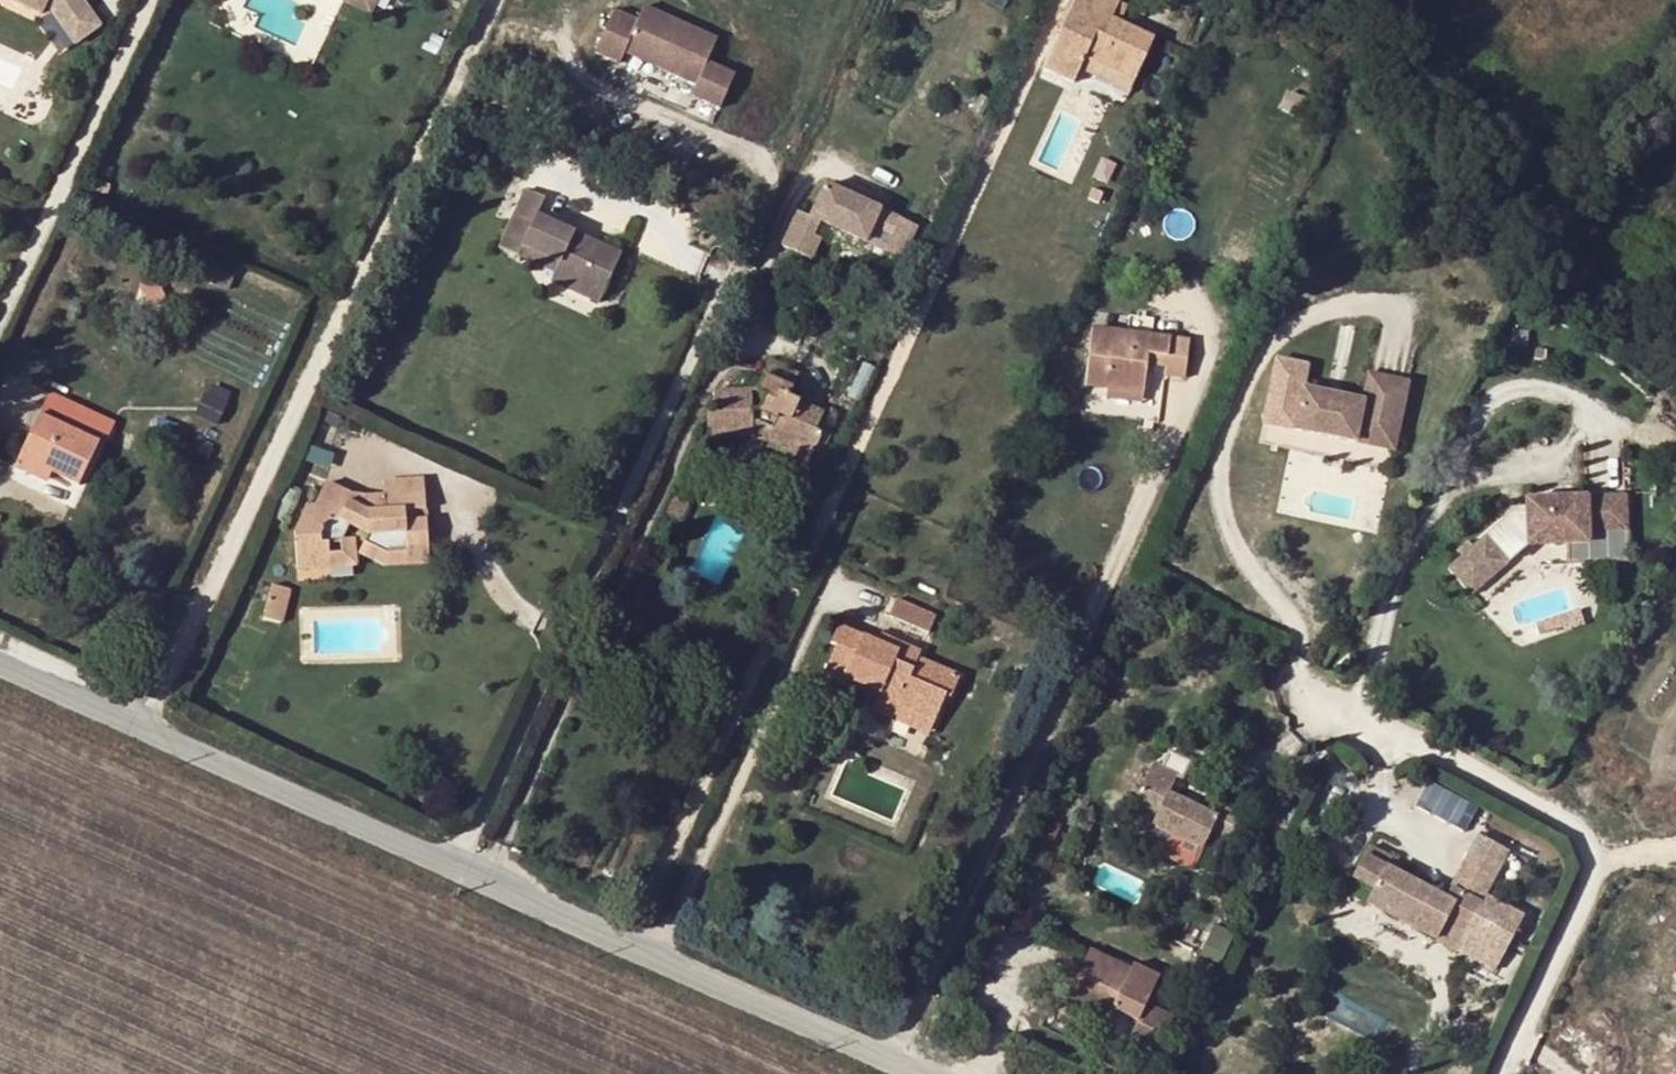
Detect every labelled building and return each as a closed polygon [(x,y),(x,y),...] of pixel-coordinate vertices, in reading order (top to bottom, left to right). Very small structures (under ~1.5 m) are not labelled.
[(42,19),(46,11),(68,42),(95,23),(79,0),(0,0),(42,19)] [(371,19),(380,0),(331,0),(371,19)] [(1119,3),(1112,0),(1075,0),(1041,72),(1072,86),(1079,71),(1084,60),(1132,81),(1151,39),(1118,24),(1111,21),(1119,3)] [(1127,6),(1119,3),(1111,21),(1118,24),(1127,6)] [(610,9),(592,51),(617,62),(621,51),(693,83),(689,94),(717,106),(731,73),(703,61),(714,37),(640,5),(634,19),(610,9)] [(101,32),(95,23),(68,42),(74,51),(101,32)] [(1084,60),(1079,71),(1127,92),(1132,81),(1084,60)] [(797,207),(781,242),(802,252),(812,231),(819,217),(864,238),(871,222),(891,231),(884,247),(901,255),(916,222),(824,180),(809,213),(797,207)] [(499,248),(517,257),(521,248),(559,265),(555,274),(550,284),(598,305),(620,255),(536,217),(544,200),(524,191),(499,248)] [(820,234),(812,231),(802,252),(810,255),(820,234)] [(521,248),(517,257),(555,274),(559,265),(521,248)] [(160,289),(143,296),(148,308),(165,302),(160,289)] [(1083,387),(1106,389),(1140,394),(1144,363),(1145,354),(1166,356),(1164,366),(1163,374),(1184,376),(1187,340),(1090,328),(1083,387)] [(1144,363),(1164,366),(1166,356),(1145,354),(1144,363)] [(771,429),(766,439),(782,447),(785,441),(813,453),(821,434),(815,431),(823,413),(787,398),(797,376),(769,363),(756,393),(764,398),(758,412),(751,412),(751,392),(713,394),(715,414),(707,414),(708,433),(729,432),(729,439),(753,437),(753,434),(752,424),(760,424),(771,429)] [(1360,401),(1302,388),(1292,429),(1356,442),(1360,423),(1400,431),(1410,381),(1367,372),(1360,401)] [(1140,394),(1106,389),(1105,399),(1139,404),(1140,394)] [(38,416),(18,459),(51,474),(78,487),(98,444),(38,416)] [(366,425),(348,417),(342,427),(361,436),(366,425)] [(1400,431),(1360,423),(1356,442),(1396,451),(1400,431)] [(753,434),(766,439),(771,429),(760,424),(752,424),(753,434)] [(782,447),(766,439),(763,447),(806,466),(813,453),(785,441),(782,447)] [(51,474),(18,459),(14,468),(47,483),(51,474)] [(384,496),(424,494),(423,479),(383,482),(384,496)] [(326,485),(315,508),(333,507),(339,491),(326,485)] [(425,509),(424,494),(384,496),(364,498),(366,511),(347,502),(350,496),(339,491),(333,507),(315,508),(305,508),(293,534),(297,571),(330,569),(330,554),(330,543),(341,543),(348,527),(368,537),(359,555),(383,568),(390,554),(406,553),(406,548),(428,547),(425,519),(406,520),(405,510),(425,509)] [(1511,515),(1448,569),(1471,596),(1527,548),(1588,545),(1588,531),(1627,529),(1625,495),(1525,500),(1526,514),(1511,515)] [(366,511),(364,498),(350,496),(347,502),(366,511)] [(425,519),(425,509),(405,510),(406,520),(425,519)] [(1628,560),(1627,529),(1588,531),(1588,545),(1569,546),(1569,562),(1628,560)] [(356,542),(341,543),(342,552),(330,554),(330,569),(357,567),(356,542)] [(429,566),(428,547),(406,548),(406,553),(390,554),(383,568),(385,568),(429,566)] [(1529,569),(1527,548),(1471,596),(1482,609),(1529,569)] [(291,594),(271,589),(262,623),(282,628),(291,594)] [(928,634),(935,618),(897,601),(889,618),(928,634)] [(1562,627),(1559,617),(1535,624),(1538,635),(1562,627)] [(917,659),(919,653),(881,635),(877,644),(839,626),(830,645),(835,647),(824,670),(862,687),(870,669),(887,676),(875,701),(871,711),(890,719),(897,703),(917,659)] [(960,678),(917,659),(897,703),(935,720),(945,696),(951,698),(960,678)] [(862,687),(824,670),(821,678),(875,701),(887,676),(870,669),(862,687)] [(935,720),(897,703),(890,719),(929,735),(935,720)] [(1178,774),(1153,762),(1129,815),(1202,849),(1209,835),(1234,848),(1250,815),(1224,803),(1217,818),(1169,794),(1178,774)] [(1466,829),(1477,806),(1427,782),(1416,805),(1466,829)] [(1509,851),(1477,834),(1450,885),(1452,886),(1481,902),(1483,903),(1509,851)] [(1351,880),(1373,891),(1366,904),(1455,951),(1481,902),(1452,886),(1446,897),(1387,866),(1392,858),(1370,845),(1351,880)] [(1081,945),(1062,997),(1132,1022),(1151,970),(1081,945)]
